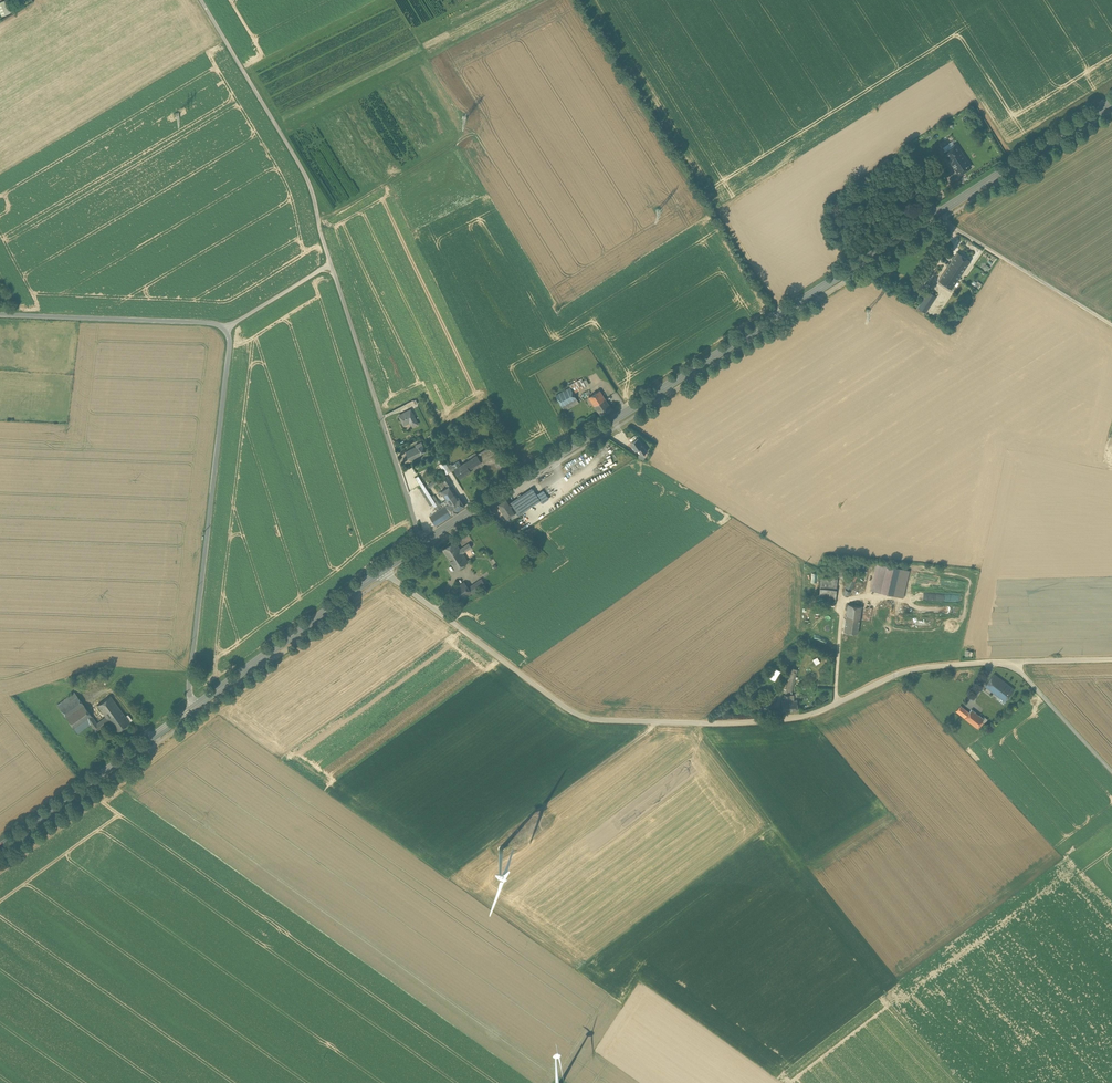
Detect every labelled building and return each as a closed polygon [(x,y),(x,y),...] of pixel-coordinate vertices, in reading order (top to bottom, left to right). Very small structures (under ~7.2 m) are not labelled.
[(11,13),(6,0),(2,0),(2,1),(0,1),(0,14),(1,17),(11,13)] [(971,167),(956,144),(944,152),(959,175),(971,167)] [(950,264),(962,272),(970,261),(958,252),(950,264)] [(950,264),(939,280),(952,288),(962,272),(950,264)] [(929,291),(918,308),(925,312),(936,296),(932,293),(929,291)] [(583,381),(557,396),(566,411),(579,404),(574,394),(586,387),(584,382),(583,381)] [(592,395),(589,397),(595,406),(606,399),(600,389),(592,395)] [(606,399),(595,406),(601,416),(613,409),(606,399)] [(411,409),(399,415),(403,424),(410,421),(413,426),(418,423),(411,409)] [(644,446),(638,439),(631,444),(636,451),(639,449),(642,447),(644,446)] [(422,441),(415,444),(416,446),(406,451),(410,460),(422,454),(421,452),(426,450),(424,444),(423,445),(422,441)] [(477,454),(465,462),(470,469),(482,461),(495,452),(491,446),(477,454)] [(455,469),(454,469),(460,478),(464,475),(467,474),(467,473),(471,471),(470,469),(465,462),(455,469)] [(408,477),(416,472),(413,466),(404,471),(408,477)] [(435,502),(418,476),(416,477),(437,510),(440,509),(435,502)] [(452,484),(447,476),(437,482),(439,486),(444,482),(447,487),(450,485),(452,484)] [(447,501),(441,505),(438,500),(435,502),(440,509),(437,510),(435,512),(434,511),(430,513),(431,514),(429,515),(436,525),(452,514),(453,514),(458,510),(465,506),(459,497),(458,497),(450,485),(447,487),(441,491),(447,501)] [(534,488),(514,502),(521,513),(541,499),(537,493),(534,488)] [(543,490),(537,493),(541,499),(546,495),(543,490)] [(512,504),(508,497),(499,503),(507,516),(516,511),(518,514),(521,513),(514,502),(512,504)] [(460,549),(455,542),(443,549),(456,569),(468,561),(466,559),(462,553),(460,549)] [(469,543),(460,549),(462,553),(469,549),(472,547),(469,543)] [(462,553),(466,559),(473,555),(469,549),(462,553)] [(868,565),(858,561),(855,567),(860,569),(865,572),(868,565)] [(846,579),(851,566),(843,563),(837,576),(846,579)] [(887,565),(877,563),(871,590),(881,592),(887,565)] [(887,565),(881,592),(894,595),(900,568),(887,565)] [(855,567),(843,594),(848,596),(860,569),(855,567)] [(838,578),(821,577),(820,588),(837,589),(838,578)] [(482,578),(478,581),(482,587),(486,585),(482,578)] [(464,581),(450,591),(457,602),(471,593),(468,587),(464,581)] [(478,581),(468,587),(471,593),(472,594),(482,587),(478,581)] [(837,589),(820,588),(819,599),(827,600),(835,601),(837,589)] [(862,606),(848,604),(846,619),(860,621),(862,606)] [(902,613),(903,606),(895,605),(894,612),(902,613)] [(846,619),(845,626),(844,631),(858,633),(860,621),(846,619)] [(809,632),(808,637),(822,641),(824,637),(809,632)] [(790,694),(792,694),(798,673),(791,671),(785,694),(790,694)] [(1013,691),(994,676),(986,686),(1005,701),(1013,691)] [(106,716),(97,723),(74,692),(57,704),(78,733),(90,724),(95,731),(109,721),(108,719),(106,716)] [(110,695),(97,705),(106,716),(108,719),(121,710),(110,695)] [(785,701),(782,701),(782,710),(797,710),(797,701),(794,701),(790,701),(785,701)] [(959,707),(955,713),(959,716),(964,710),(959,707)] [(121,710),(108,719),(109,721),(116,731),(129,721),(125,716),(121,710)] [(969,713),(964,710),(959,716),(964,720),(969,713)] [(969,713),(964,720),(977,728),(981,723),(983,719),(971,711),(969,713)] [(981,723),(977,728),(981,731),(985,725),(983,724),(981,723)]
